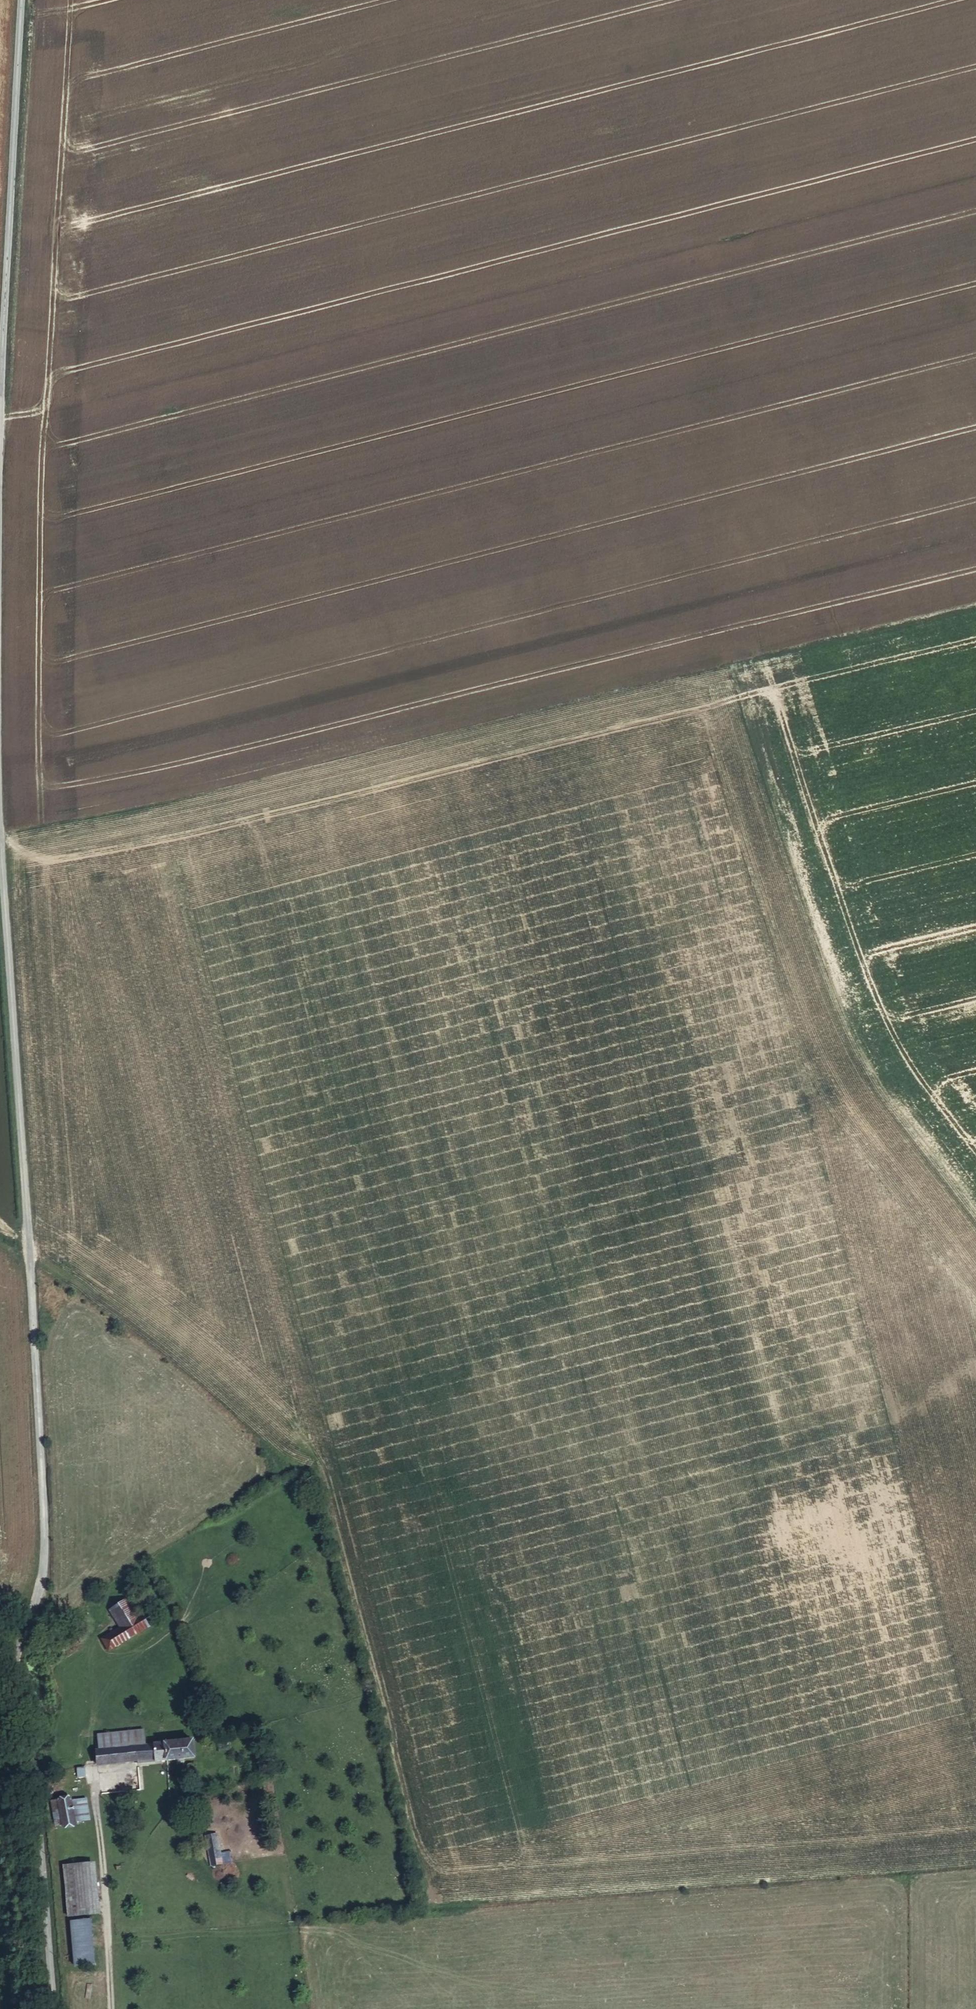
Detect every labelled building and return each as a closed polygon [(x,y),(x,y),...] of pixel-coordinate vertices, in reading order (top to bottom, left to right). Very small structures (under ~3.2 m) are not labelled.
[(170,1597),(139,1616),(121,1627),(102,1639),(109,1651),(178,1609),(170,1597)] [(121,1627),(139,1616),(128,1599),(110,1610),(121,1627)] [(98,1735),(99,1749),(146,1745),(144,1730),(98,1735)] [(146,1745),(99,1749),(97,1749),(98,1765),(137,1761),(137,1763),(194,1758),(193,1740),(146,1745)] [(86,1777),(85,1768),(77,1769),(78,1777),(86,1777)] [(188,1804),(201,1802),(200,1795),(187,1797),(188,1804)] [(71,1801),(75,1823),(90,1820),(86,1799),(71,1801)] [(62,1825),(75,1823),(71,1801),(58,1804),(62,1825)] [(203,1810),(201,1802),(188,1804),(190,1812),(203,1810)] [(55,1826),(62,1825),(58,1804),(52,1805),(55,1826)] [(222,1864),(216,1834),(206,1836),(212,1866),(222,1864)] [(69,1916),(91,1914),(87,1864),(65,1866),(69,1916)] [(92,1919),(72,1921),(76,1966),(96,1964),(92,1919)]
